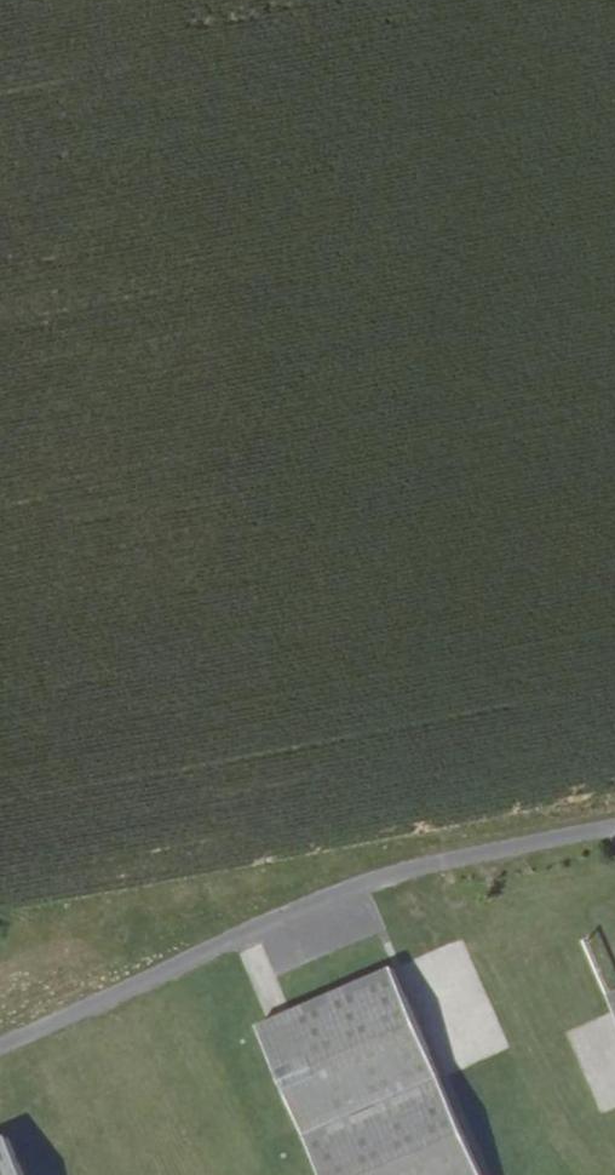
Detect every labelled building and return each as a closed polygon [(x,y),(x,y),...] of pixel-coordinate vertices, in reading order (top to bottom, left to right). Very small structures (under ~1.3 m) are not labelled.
[(308,1136),(443,1077),(395,968),(260,1028),(308,1136)] [(443,1077),(308,1136),(325,1174),(486,1174),(443,1077)] [(0,1150),(0,1174),(32,1174),(18,1142),(0,1150)]
